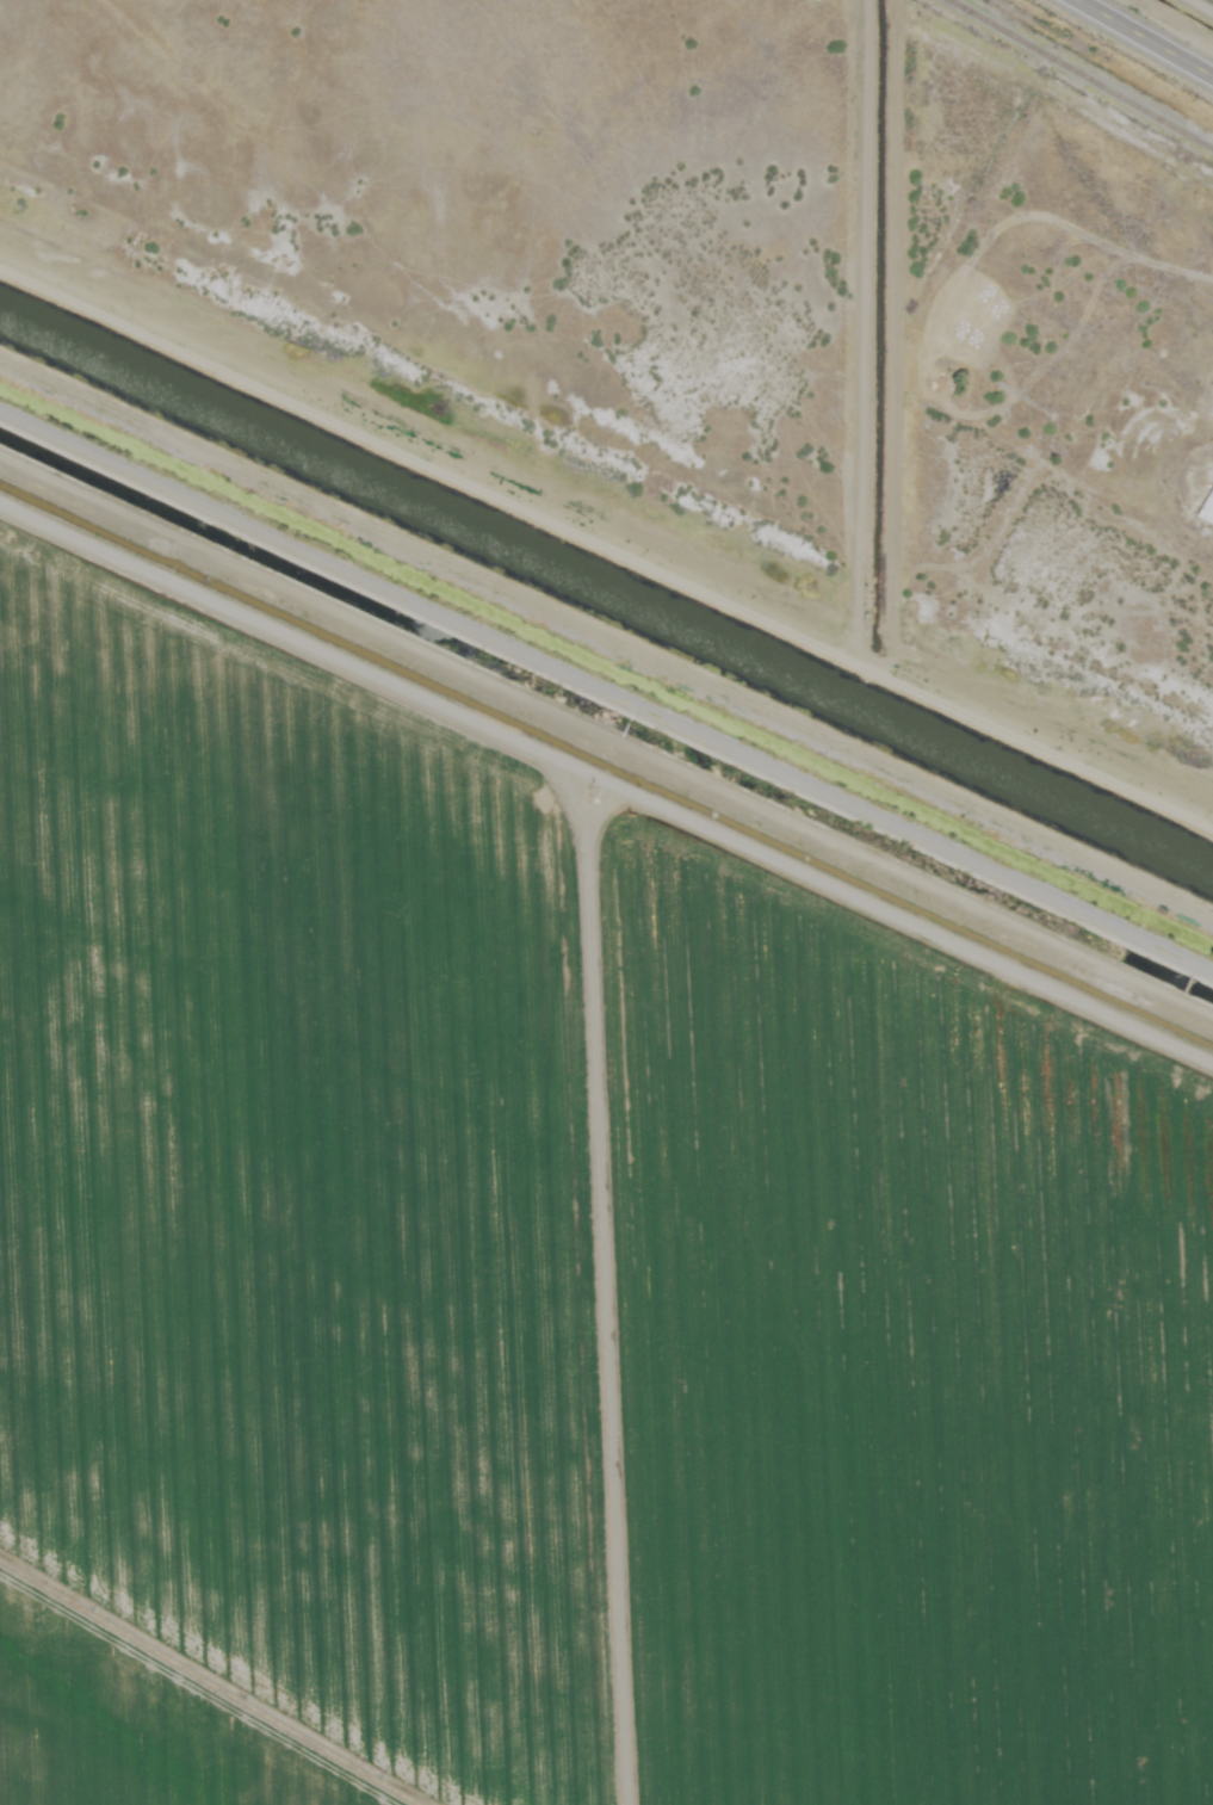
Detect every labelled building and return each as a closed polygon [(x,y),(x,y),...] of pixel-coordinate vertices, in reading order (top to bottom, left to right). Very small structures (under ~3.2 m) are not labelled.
[(1194,516),(1212,526),(1212,479),(1194,516)]
